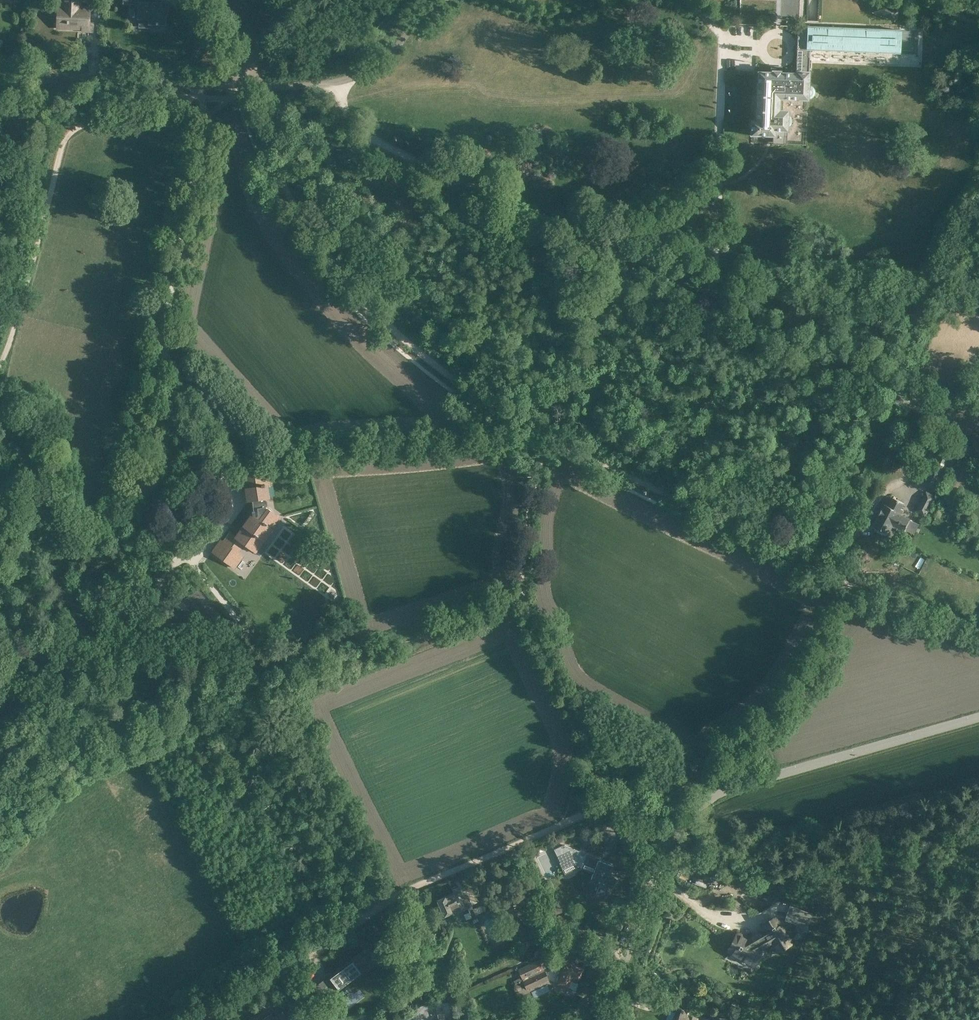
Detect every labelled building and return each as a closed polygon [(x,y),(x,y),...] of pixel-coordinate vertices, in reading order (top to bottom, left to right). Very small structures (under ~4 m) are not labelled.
[(64,27),(89,28),(89,12),(79,12),(79,0),(65,0),(64,27)] [(130,3),(139,4),(139,18),(150,18),(149,23),(156,23),(156,24),(158,24),(158,23),(165,24),(165,14),(165,13),(166,13),(167,4),(158,3),(153,3),(151,3),(152,0),(130,0),(130,3)] [(788,114),(787,114),(788,110),(782,110),(782,99),(808,100),(808,99),(811,98),(813,95),(814,92),(814,89),(811,86),(808,85),(810,48),(901,52),(902,25),(902,10),(898,8),(879,0),(819,0),(818,21),(807,21),(807,29),(798,29),(798,26),(799,26),(799,25),(797,25),(796,73),(780,72),(780,70),(772,70),(772,72),(757,72),(756,97),(755,97),(755,110),(756,110),(756,121),(751,120),(750,135),(776,136),(787,137),(787,127),(788,127),(790,125),(792,121),(791,117),(788,114)] [(912,424),(908,433),(919,439),(923,431),(912,424)] [(973,443),(973,444),(978,451),(978,436),(976,433),(970,439),(973,443)] [(220,540),(212,551),(229,564),(244,543),(251,549),(260,538),(262,540),(261,541),(262,541),(265,538),(268,538),(271,533),(270,531),(280,517),(266,507),(267,505),(267,500),(265,499),(264,498),(269,497),(267,485),(264,485),(264,484),(261,485),(261,486),(257,487),(256,481),(260,481),(259,475),(255,475),(255,474),(242,476),(244,489),(250,488),(254,511),(252,511),(252,514),(243,527),(244,527),(247,530),(240,540),(230,533),(223,542),(220,540)] [(926,492),(916,511),(926,516),(936,497),(926,492)] [(888,535),(893,525),(897,528),(896,530),(903,533),(910,520),(901,515),(904,509),(901,508),(904,503),(893,497),(889,506),(885,504),(884,506),(881,511),(882,511),(880,515),(879,515),(877,520),(873,527),(888,535)] [(563,845),(553,849),(562,868),(572,863),(581,867),(583,863),(595,867),(590,881),(599,885),(596,893),(605,896),(616,882),(617,880),(609,874),(613,865),(604,862),(603,864),(598,862),(599,858),(563,845)] [(453,893),(437,900),(444,915),(452,912),(451,910),(460,906),(461,909),(466,907),(467,907),(471,905),(476,903),(472,893),(467,896),(467,895),(462,897),(459,890),(457,887),(452,889),(453,893)] [(509,935),(523,928),(520,921),(522,920),(519,915),(523,913),(519,905),(499,914),(509,935)] [(790,905),(784,919),(797,923),(795,927),(797,927),(797,928),(797,930),(801,932),(804,931),(804,930),(806,930),(812,913),(790,905)] [(737,934),(728,950),(752,964),(761,948),(760,948),(770,942),(776,951),(790,943),(775,917),(761,925),(764,930),(747,940),(737,934)] [(366,950),(315,989),(323,1000),(375,961),(366,950)] [(545,956),(518,969),(522,980),(544,968),(543,966),(548,963),(545,956)] [(559,970),(558,975),(561,976),(558,983),(568,987),(572,975),(578,978),(582,969),(565,963),(562,971),(559,970)] [(544,968),(522,980),(527,990),(550,980),(544,968)] [(678,1019),(709,1019),(701,1017),(701,1018),(689,1013),(688,1014),(685,1012),(681,1010),(678,1019)] [(285,1011),(274,1019),(271,1014),(261,1019),(291,1019),(285,1011)] [(449,1011),(443,1012),(437,1013),(438,1019),(451,1019),(449,1011)]
